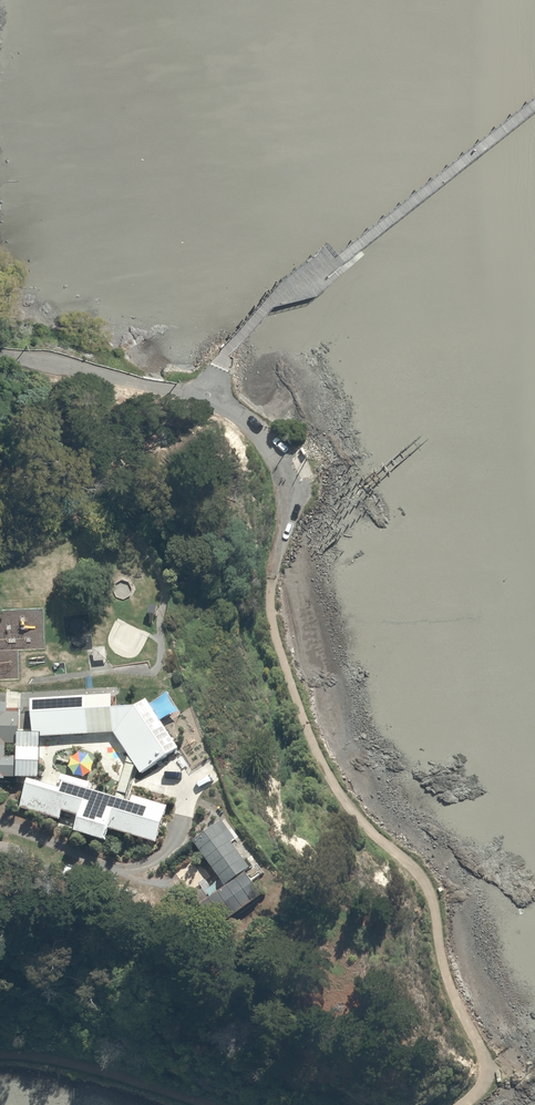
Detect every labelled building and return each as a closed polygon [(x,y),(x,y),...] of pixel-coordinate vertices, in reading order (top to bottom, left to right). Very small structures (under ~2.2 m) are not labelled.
[(106,648),(93,650),(94,664),(108,663),(106,648)] [(34,703),(32,703),(33,739),(42,739),(42,741),(114,738),(129,760),(116,802),(88,794),(91,786),(62,777),(59,785),(63,786),(61,794),(28,785),(21,811),(59,822),(61,815),(80,821),(75,839),(105,848),(109,833),(157,846),(162,827),(165,827),(167,822),(164,821),(167,810),(133,800),(131,806),(127,805),(136,771),(141,779),(179,753),(161,726),(181,713),(166,692),(148,704),(146,702),(136,708),(126,709),(126,708),(116,708),(116,695),(34,700),(34,703)] [(6,785),(6,782),(41,782),(41,740),(19,740),(19,717),(8,717),(8,707),(0,707),(0,785),(6,785)] [(207,744),(195,747),(198,759),(210,756),(207,744)] [(235,843),(222,825),(195,845),(229,890),(220,897),(214,890),(206,897),(211,904),(200,911),(216,933),(261,900),(245,879),(252,874),(231,845),(235,843)]
